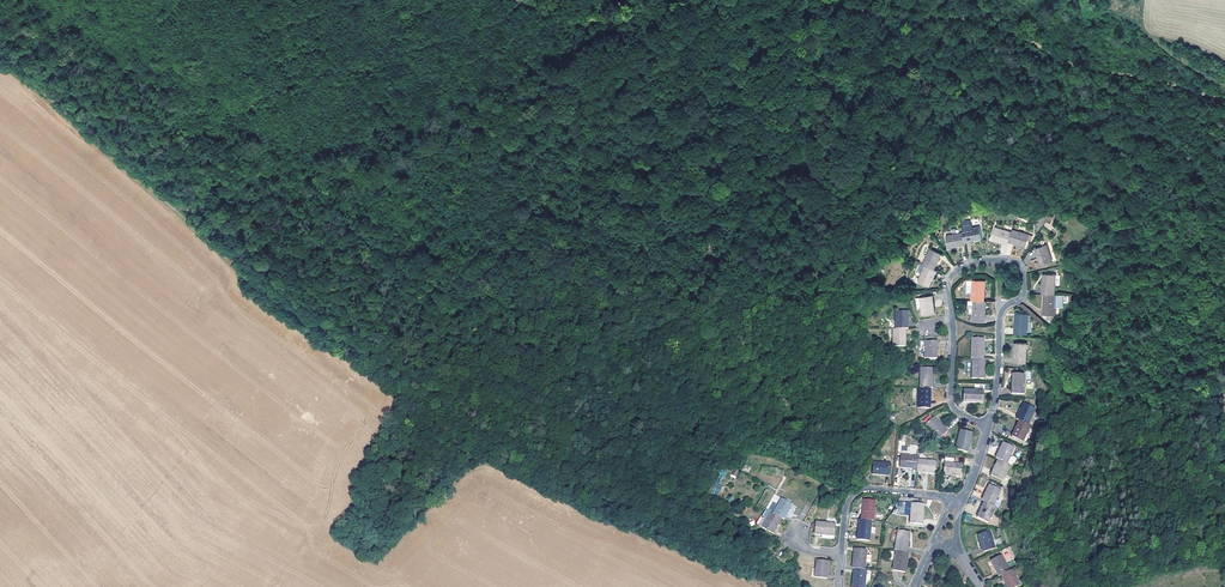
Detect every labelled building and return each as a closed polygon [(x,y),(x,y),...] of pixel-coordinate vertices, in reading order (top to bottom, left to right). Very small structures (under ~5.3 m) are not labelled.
[(979,225),(962,229),(962,231),(964,241),(981,237),(979,225)] [(1008,238),(1010,231),(994,226),(991,238),(999,241),(1000,238),(1007,241),(1008,240),(1008,238)] [(1029,234),(1011,229),(1010,231),(1008,238),(1017,241),(1016,243),(1025,245),(1029,234)] [(964,241),(962,231),(945,235),(948,247),(965,243),(964,241)] [(1009,256),(1013,245),(1008,243),(1006,246),(1002,245),(999,253),(1009,256)] [(1052,261),(1046,244),(1034,249),(1041,265),(1052,261)] [(924,265),(933,269),(936,262),(934,260),(938,252),(929,248),(922,264),(924,265)] [(930,277),(933,269),(924,265),(917,281),(928,286),(932,278),(930,277)] [(833,279),(826,274),(823,279),(829,284),(833,279)] [(1042,283),(1042,293),(1044,294),(1045,294),(1054,294),(1055,274),(1044,274),(1044,283),(1042,283)] [(971,292),(971,299),(973,299),(983,299),(984,299),(984,288),(982,288),(983,280),(972,279),(971,292)] [(930,294),(918,297),(921,314),(933,312),(930,294)] [(1054,294),(1045,294),(1045,303),(1043,303),(1043,314),(1055,314),(1056,307),(1056,294),(1054,294)] [(984,309),(984,299),(983,299),(973,299),(973,306),(972,319),(985,320),(985,308),(984,309)] [(895,309),(895,326),(905,327),(907,327),(907,309),(895,309)] [(1027,333),(1027,314),(1017,313),(1016,322),(1015,322),(1014,333),(1027,333)] [(895,326),(892,326),(892,344),(905,344),(905,327),(895,326)] [(973,356),(984,357),(984,346),(982,346),(983,337),(972,336),(971,356),(973,356)] [(937,356),(937,339),(924,339),(924,345),(924,356),(937,356)] [(1026,363),(1026,342),(1016,342),(1015,351),(1014,351),(1013,363),(1026,363)] [(983,366),(984,357),(973,356),(972,376),(984,377),(985,366),(983,366)] [(920,366),(919,386),(928,386),(930,386),(932,386),(932,375),(930,374),(931,366),(920,366)] [(1025,392),(1025,372),(1015,372),(1014,381),(1013,381),(1012,392),(1025,392)] [(919,386),(917,386),(917,406),(929,406),(930,395),(928,395),(928,386),(919,386)] [(963,400),(983,401),(983,390),(974,390),(975,388),(963,387),(963,400)] [(1024,402),(1017,417),(1019,418),(1028,422),(1035,407),(1024,402)] [(938,422),(932,416),(924,423),(938,438),(947,429),(939,421),(938,422)] [(1028,422),(1019,418),(1012,434),(1023,439),(1030,423),(1028,422)] [(971,431),(961,428),(959,437),(957,436),(955,447),(966,450),(971,431)] [(1003,440),(995,456),(998,457),(1007,461),(1014,445),(1003,440)] [(908,463),(917,464),(918,457),(918,454),(901,453),(900,464),(908,465),(908,463)] [(917,466),(917,467),(926,469),(925,470),(934,472),(935,464),(936,459),(918,457),(917,464),(917,466)] [(1007,461),(998,457),(991,472),(1002,478),(1009,462),(1007,461)] [(889,471),(890,461),(873,459),(872,471),(880,472),(880,470),(889,471)] [(962,461),(944,459),(943,472),(961,474),(962,461)] [(734,469),(730,476),(735,479),(739,472),(734,469)] [(711,493),(717,495),(721,485),(719,485),(725,472),(721,470),(711,493)] [(989,482),(982,498),(984,499),(994,503),(1001,487),(989,482)] [(994,503),(984,499),(977,515),(988,520),(996,504),(994,503)] [(871,521),(873,521),(874,510),(872,509),(872,501),(862,500),(860,520),(871,521)] [(773,512),(776,504),(772,501),(768,510),(773,512)] [(781,521),(784,522),(791,507),(780,501),(772,516),(781,521)] [(909,522),(922,523),(923,512),(921,512),(922,504),(911,503),(909,522)] [(804,504),(799,519),(804,521),(810,506),(804,504)] [(762,530),(770,515),(766,513),(758,528),(762,530)] [(773,536),(781,521),(772,516),(770,515),(762,530),(773,536)] [(869,541),(871,521),(860,520),(859,529),(858,528),(857,540),(869,541)] [(820,540),(833,541),(834,531),(826,530),(826,528),(814,527),(814,529),(813,534),(813,539),(820,540)] [(897,530),(895,549),(896,550),(907,551),(908,540),(907,540),(908,531),(897,530)] [(994,546),(989,530),(977,533),(980,541),(982,540),(985,549),(994,546)] [(856,569),(865,570),(865,562),(866,555),(866,550),(856,549),(855,558),(853,558),(852,569),(854,569),(856,569)] [(907,551),(896,550),(894,570),(906,571),(907,560),(906,560),(907,551)] [(990,559),(998,574),(1001,573),(1010,569),(1002,554),(990,559)] [(828,580),(829,563),(816,563),(815,580),(828,580)] [(1001,573),(1008,586),(1013,586),(1020,584),(1012,568),(1010,569),(1001,573)] [(866,570),(865,570),(856,569),(855,578),(853,577),(852,586),(865,586),(866,570)]
